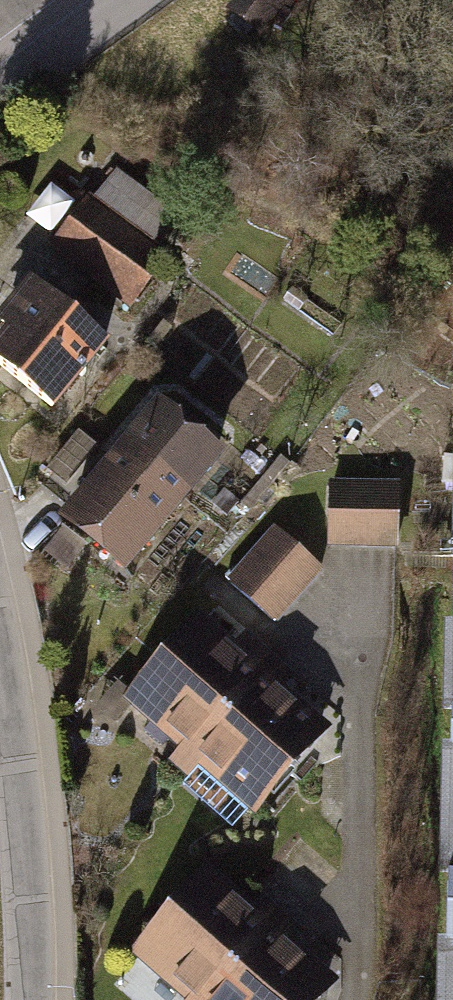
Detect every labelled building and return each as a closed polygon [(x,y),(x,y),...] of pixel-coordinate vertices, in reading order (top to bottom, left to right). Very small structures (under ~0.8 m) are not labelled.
[(232,8),(261,30),(284,0),(239,0),(232,8)] [(180,210),(120,169),(98,201),(158,242),(180,210)] [(162,264),(80,205),(47,252),(128,311),(162,264)] [(0,339),(0,365),(57,409),(107,344),(29,285),(0,323),(0,330),(4,333),(0,339)] [(126,579),(225,460),(160,406),(61,525),(126,579)] [(393,477),(325,477),(324,544),(393,545),(393,477)] [(320,563),(271,522),(225,575),(274,616),(320,563)] [(434,618),(429,999),(452,999),(452,620),(448,619),(434,618)] [(231,654),(198,625),(134,698),(195,751),(274,660),(247,636),(231,654)] [(257,805),(321,731),(278,694),(293,677),(274,660),(195,751),(257,805)] [(204,880),(140,954),(192,999),(209,999),(281,917),(264,902),(249,918),(204,880)] [(327,988),(284,951),(300,933),(281,917),(209,999),(317,999),(327,988)]
